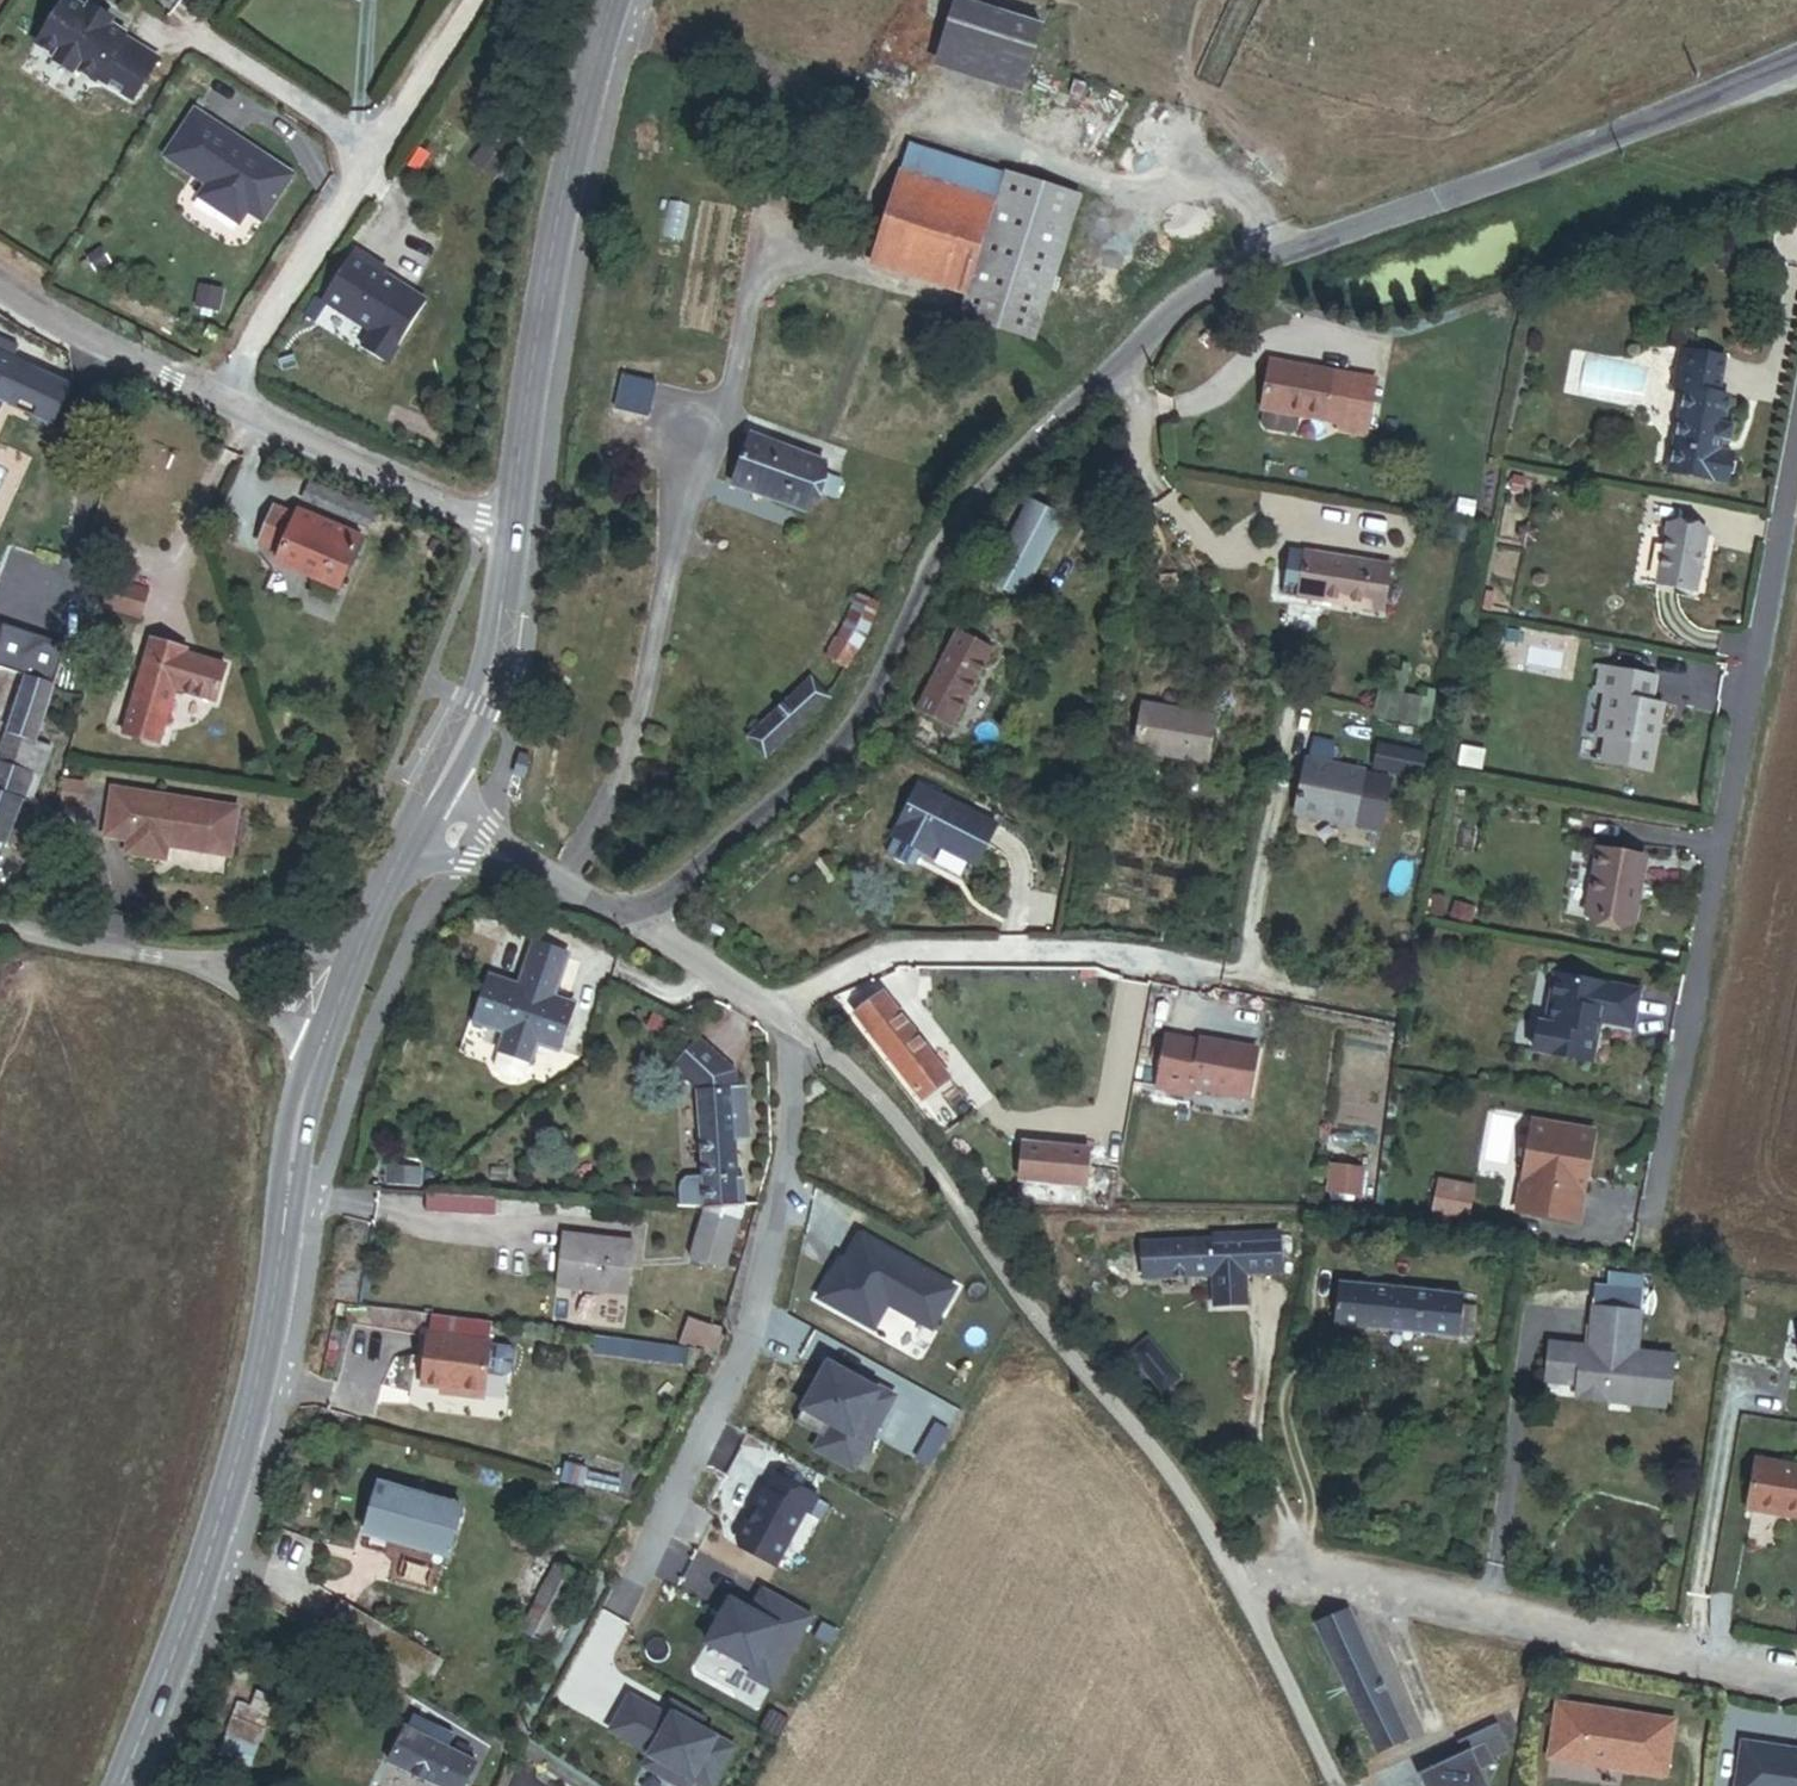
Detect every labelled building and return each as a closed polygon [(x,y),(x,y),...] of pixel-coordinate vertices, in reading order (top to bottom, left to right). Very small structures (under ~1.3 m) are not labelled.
[(101,90),(136,112),(161,71),(125,49),(127,46),(111,37),(114,31),(91,17),(88,23),(68,10),(39,57),(59,69),(56,74),(76,86),(79,81),(99,93),(101,90)] [(930,73),(1016,102),(1031,58),(945,29),(930,73)] [(297,185),(199,123),(170,168),(213,195),(205,208),(245,233),(253,221),(268,230),(297,185)] [(995,205),(1004,178),(910,147),(901,174),(927,183),(995,205)] [(871,266),(965,297),(975,266),(907,244),(927,183),(901,174),(871,266)] [(958,319),(1032,344),(1080,199),(1005,175),(1004,178),(995,205),(975,266),(965,297),(958,319)] [(975,266),(995,205),(927,183),(907,244),(975,266)] [(681,242),(688,209),(668,205),(661,238),(681,242)] [(413,294),(357,253),(328,303),(381,342),(413,294)] [(109,262),(94,268),(99,284),(115,278),(109,262)] [(217,359),(229,342),(219,335),(208,353),(217,359)] [(13,361),(18,350),(1,342),(0,344),(0,412),(2,407),(52,429),(71,388),(13,361)] [(1727,462),(1711,459),(1714,445),(1724,447),(1727,432),(1716,429),(1721,403),(1708,401),(1715,363),(1674,356),(1667,394),(1678,396),(1663,478),(1723,489),(1727,462)] [(1363,438),(1372,383),(1269,365),(1260,411),(1266,412),(1263,430),(1268,437),(1294,442),(1301,437),(1304,419),(1336,425),(1337,434),(1363,438)] [(606,466),(643,470),(653,372),(615,368),(606,466)] [(842,483),(821,475),(825,465),(751,437),(732,487),(806,515),(814,493),(836,501),(842,483)] [(1520,498),(1522,481),(1510,479),(1508,495),(1520,498)] [(1058,520),(1030,506),(990,585),(1018,599),(1058,520)] [(284,554),(297,525),(274,514),(260,544),(284,554)] [(279,565),(337,592),(360,541),(301,514),(297,525),(284,554),(279,565)] [(1532,535),(1525,529),(1517,531),(1515,541),(1522,547),(1530,543),(1532,535)] [(1690,597),(1701,537),(1665,531),(1654,590),(1690,597)] [(427,563),(435,547),(421,540),(413,557),(427,563)] [(1307,602),(1314,555),(1290,552),(1283,599),(1307,602)] [(1314,555),(1307,602),(1382,614),(1389,567),(1314,555)] [(147,596),(111,585),(104,611),(140,622),(147,596)] [(33,630),(64,635),(71,592),(40,587),(33,630)] [(1489,615),(1493,595),(1485,593),(1480,613),(1489,615)] [(915,712),(951,731),(991,653),(956,634),(915,712)] [(225,669),(185,657),(186,653),(153,643),(124,738),(158,748),(175,693),(215,705),(225,669)] [(1647,706),(1651,682),(1597,672),(1592,695),(1604,697),(1596,741),(1605,742),(1601,766),(1646,775),(1658,708),(1647,706)] [(32,745),(52,689),(25,680),(0,752),(0,797),(21,804),(30,776),(41,779),(43,780),(52,752),(32,745)] [(749,739),(767,759),(830,701),(812,681),(749,739)] [(1421,722),(1426,696),(1388,689),(1384,716),(1421,722)] [(1206,762),(1214,716),(1143,703),(1135,750),(1206,762)] [(1412,754),(1415,738),(1415,736),(1394,733),(1391,751),(1412,755),(1412,754)] [(1426,756),(1429,740),(1415,738),(1412,754),(1426,756)] [(1463,766),(1464,754),(1448,752),(1447,764),(1463,766)] [(528,779),(532,756),(522,754),(519,777),(528,779)] [(1352,825),(1364,771),(1306,759),(1294,813),(1352,825)] [(40,805),(33,802),(41,779),(30,776),(21,804),(38,810),(40,805)] [(81,805),(83,783),(66,781),(63,803),(81,805)] [(229,855),(237,808),(112,788),(105,835),(129,839),(127,853),(165,859),(167,845),(229,855)] [(975,868),(996,828),(920,789),(893,841),(931,860),(936,849),(975,868)] [(0,797),(0,863),(21,804),(0,797)] [(48,826),(51,816),(36,811),(33,821),(48,826)] [(1584,923),(1630,931),(1643,865),(1596,856),(1584,923)] [(718,931),(713,937),(724,945),(728,938),(718,931)] [(557,1051),(571,1008),(551,1001),(565,959),(535,949),(522,989),(491,979),(477,1022),(507,1031),(501,1050),(495,1069),(499,1079),(515,1084),(524,1079),(531,1060),(536,1044),(557,1051)] [(1631,1027),(1638,991),(1554,975),(1545,1023),(1539,1022),(1534,1050),(1591,1061),(1599,1021),(1631,1027)] [(919,1105),(952,1080),(886,992),(853,1017),(919,1105)] [(648,1030),(663,1037),(670,1022),(655,1015),(648,1030)] [(1247,1098),(1257,1049),(1201,1039),(1200,1042),(1167,1035),(1157,1087),(1190,1093),(1191,1088),(1247,1098)] [(745,1183),(740,1182),(737,1141),(750,1141),(747,1090),(737,1090),(736,1073),(701,1041),(677,1068),(700,1092),(704,1179),(705,1206),(746,1207),(745,1183)] [(272,1073),(266,1053),(255,1056),(261,1076),(272,1073)] [(1582,1195),(1593,1130),(1532,1120),(1517,1212),(1544,1217),(1548,1190),(1582,1195)] [(385,1187),(419,1190),(421,1170),(387,1167),(385,1187)] [(1359,1194),(1362,1171),(1331,1167),(1329,1190),(1359,1194)] [(705,1206),(704,1179),(688,1179),(683,1185),(682,1192),(683,1205),(705,1206)] [(1577,1222),(1582,1195),(1548,1190),(1544,1217),(1577,1222)] [(425,1213),(461,1216),(462,1202),(426,1198),(425,1213)] [(689,1261),(727,1273),(747,1213),(746,1207),(705,1206),(689,1261)] [(1276,1266),(1276,1228),(1209,1229),(1209,1233),(1137,1233),(1137,1267),(1208,1267),(1208,1299),(1240,1299),(1240,1267),(1276,1266)] [(558,1286),(628,1296),(634,1248),(564,1237),(558,1286)] [(950,1291),(854,1238),(838,1266),(834,1264),(813,1302),(869,1332),(883,1308),(927,1332),(950,1291)] [(1474,1340),(1478,1305),(1462,1303),(1463,1296),(1341,1282),(1336,1324),(1474,1340)] [(1636,1351),(1640,1313),(1639,1313),(1641,1291),(1595,1286),(1589,1346),(1551,1342),(1548,1374),(1558,1375),(1557,1381),(1578,1383),(1576,1397),(1613,1401),(1614,1395),(1668,1401),(1673,1355),(1636,1351)] [(1754,1321),(1756,1304),(1745,1302),(1743,1319),(1754,1321)] [(709,1332),(688,1324),(679,1348),(702,1351),(709,1332)] [(482,1398),(489,1342),(428,1334),(421,1385),(442,1387),(462,1390),(461,1395),(482,1398)] [(1159,1382),(1170,1372),(1156,1356),(1145,1366),(1159,1382)] [(851,1381),(824,1366),(792,1426),(819,1440),(812,1453),(851,1474),(891,1400),(852,1379),(851,1381)] [(1667,1407),(1668,1401),(1614,1395),(1613,1401),(1667,1407)] [(1756,1460),(1748,1509),(1796,1517),(1796,1466),(1756,1460)] [(583,1488),(587,1473),(574,1470),(571,1484),(583,1488)] [(814,1500),(773,1478),(765,1494),(763,1493),(752,1512),(755,1513),(749,1524),(747,1523),(737,1542),(739,1549),(789,1576),(817,1523),(805,1517),(814,1500)] [(450,1560),(464,1505),(381,1484),(367,1539),(450,1560)] [(559,1622),(581,1581),(560,1570),(538,1611),(534,1609),(522,1631),(554,1648),(566,1626),(559,1622)] [(811,1617),(763,1591),(751,1614),(730,1603),(707,1646),(753,1671),(750,1678),(772,1690),(811,1617)] [(1408,1744),(1346,1615),(1316,1629),(1377,1758),(1408,1744)] [(221,1747),(253,1760),(277,1699),(259,1692),(253,1707),(239,1702),(221,1747)] [(672,1703),(665,1716),(630,1696),(611,1730),(646,1750),(645,1752),(650,1755),(644,1766),(679,1785),(688,1785),(693,1778),(706,1785),(712,1785),(734,1748),(699,1728),(703,1721),(672,1703)] [(1658,1778),(1667,1723),(1550,1704),(1541,1758),(1658,1778)] [(1710,1719),(1712,1708),(1697,1705),(1695,1716),(1710,1719)] [(1493,1725),(1453,1743),(1459,1755),(1413,1776),(1418,1785),(1483,1785),(1475,1768),(1506,1753),(1493,1725)] [(477,1765),(405,1730),(388,1764),(432,1785),(467,1785),(477,1765)] [(1740,1744),(1733,1785),(1796,1785),(1796,1753),(1740,1744)]
